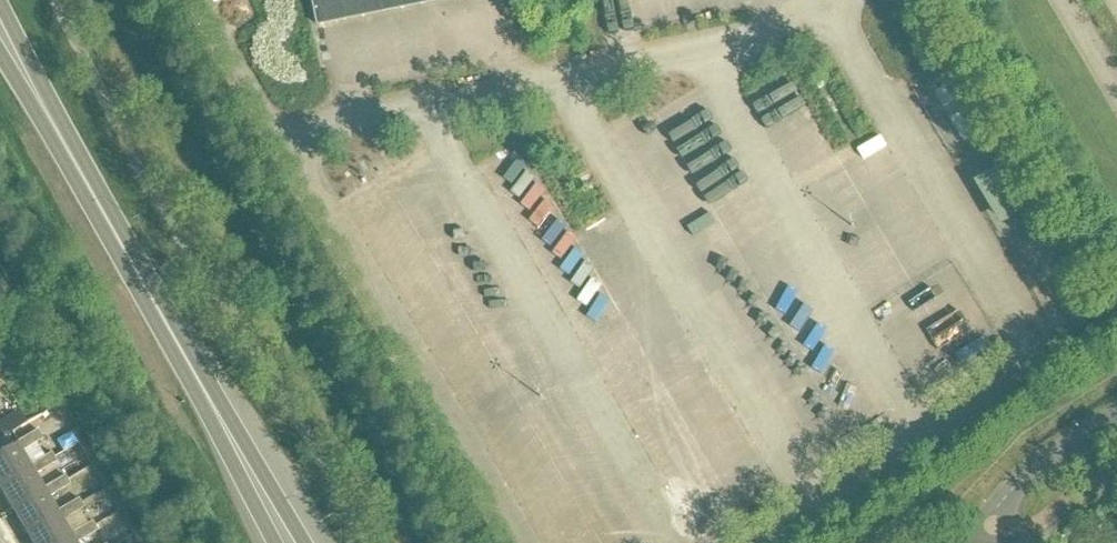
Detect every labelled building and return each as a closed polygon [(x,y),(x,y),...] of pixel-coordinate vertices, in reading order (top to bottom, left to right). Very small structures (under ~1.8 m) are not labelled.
[(319,27),(452,0),(313,0),(319,27)] [(725,158),(669,188),(710,264),(766,234),(725,158)] [(2,280),(0,281),(0,302),(11,296),(2,280)] [(30,469),(29,467),(21,453),(43,440),(38,431),(15,444),(16,446),(0,455),(0,486),(30,469)] [(11,511),(43,492),(42,490),(43,490),(35,476),(56,463),(51,454),(29,467),(30,469),(0,486),(0,492),(11,511)] [(11,511),(25,534),(57,515),(56,513),(57,513),(48,499),(70,486),(65,477),(43,490),(42,490),(43,492),(11,511)] [(30,542),(61,542),(70,538),(70,536),(62,522),(84,509),(79,500),(57,513),(56,513),(57,515),(25,534),(30,542)] [(97,532),(92,523),(70,536),(70,538),(61,542),(78,542),(97,532)]
